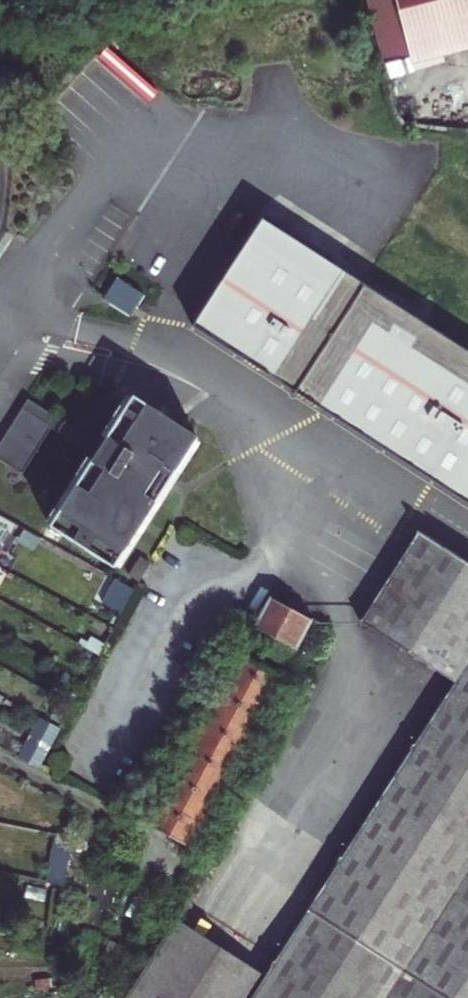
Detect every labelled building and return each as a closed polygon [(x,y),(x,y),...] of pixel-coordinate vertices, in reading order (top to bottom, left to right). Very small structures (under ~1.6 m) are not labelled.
[(384,70),(467,49),(467,0),(363,0),(384,70)] [(258,201),(187,308),(467,495),(467,342),(370,277),(258,201)] [(197,436),(173,422),(135,399),(106,447),(99,460),(92,471),(154,508),(197,436)] [(32,405),(19,427),(49,446),(56,435),(99,460),(106,447),(64,423),(32,405)] [(0,457),(0,461),(29,479),(49,446),(19,427),(0,457)] [(119,569),(154,508),(92,471),(55,531),(119,569)] [(12,495),(0,487),(0,508),(2,510),(12,495)] [(299,929),(413,997),(467,997),(467,556),(430,530),(371,621),(462,682),(299,929)] [(112,576),(102,598),(120,607),(130,585),(112,576)] [(269,593),(250,626),(273,639),(291,606),(269,593)] [(313,618),(291,606),(273,639),(294,651),(313,618)] [(256,638),(250,649),(282,667),(288,656),(256,638)] [(238,653),(223,681),(244,692),(259,664),(238,653)] [(207,654),(199,668),(211,675),(218,661),(207,654)] [(281,676),(259,664),(244,692),(266,705),(281,676)] [(223,681),(208,709),(228,721),(244,692),(223,681)] [(250,733),(266,705),(244,692),(228,721),(250,733)] [(285,695),(277,711),(288,717),(296,702),(285,695)] [(208,709),(192,738),(213,749),(228,721),(208,709)] [(176,711),(168,725),(180,731),(187,718),(176,711)] [(277,711),(268,726),(279,733),(283,726),(288,717),(277,711)] [(235,762),(250,733),(228,721),(213,749),(235,762)] [(42,722),(21,760),(39,771),(60,732),(42,722)] [(168,725),(161,739),(173,745),(180,731),(168,725)] [(192,738),(177,767),(197,779),(213,749),(192,738)] [(218,791),(235,762),(213,749),(197,779),(218,791)] [(253,754),(246,768),(257,774),(264,761),(253,754)] [(177,767),(161,796),(181,808),(197,779),(177,767)] [(246,768),(238,782),(250,788),(255,778),(257,774),(246,768)] [(203,820),(218,791),(197,779),(181,808),(203,820)] [(137,783),(129,798),(141,804),(149,790),(137,783)] [(161,796),(145,826),(165,837),(181,808),(161,796)] [(187,849),(203,820),(181,808),(165,837),(187,849)] [(222,811),(214,826),(226,832),(234,818),(222,811)] [(214,826),(206,840),(218,847),(226,832),(214,826)] [(55,838),(47,884),(62,887),(71,842),(55,838)] [(299,929),(277,962),(184,903),(122,997),(413,997),(299,929)]
